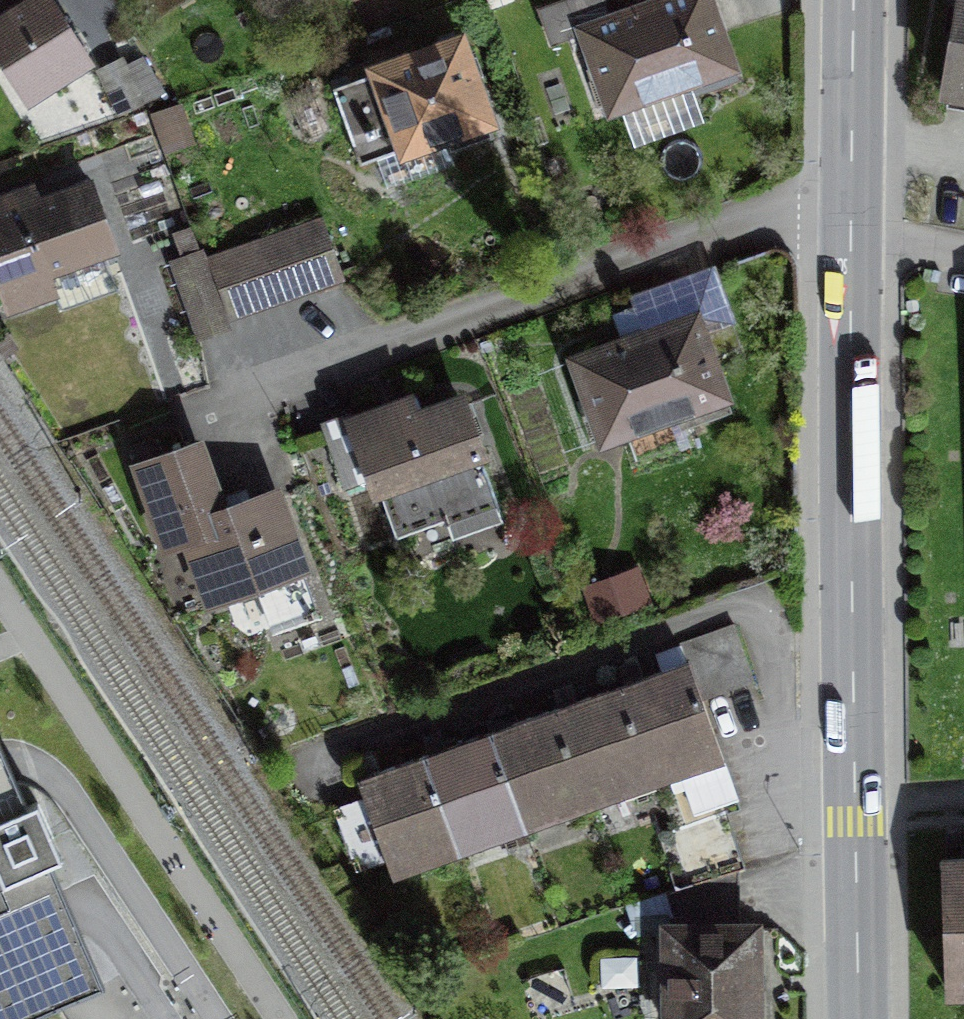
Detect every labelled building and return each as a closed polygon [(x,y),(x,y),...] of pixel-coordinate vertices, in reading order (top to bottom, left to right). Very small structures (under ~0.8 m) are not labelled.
[(28,96),(86,60),(48,0),(39,0),(24,9),(18,0),(0,0),(0,52),(28,96)] [(550,19),(594,136),(736,84),(705,0),(601,0),(550,19)] [(946,82),(963,87),(963,4),(946,82)] [(459,42),(347,81),(386,192),(497,154),(459,42)] [(128,57),(101,67),(118,113),(145,103),(128,57)] [(91,186),(31,206),(26,192),(0,201),(0,279),(10,308),(58,292),(51,272),(113,251),(91,186)] [(319,221),(262,242),(282,297),(293,293),(339,277),(319,221)] [(262,242),(212,259),(231,313),(282,297),(262,242)] [(202,249),(173,259),(200,339),(229,329),(202,249)] [(701,304),(558,366),(613,492),(756,430),(701,304)] [(466,382),(327,434),(366,538),(505,487),(466,382)] [(310,584),(279,501),(222,511),(214,501),(193,448),(122,471),(159,564),(189,556),(210,619),(310,584)] [(635,572),(589,587),(599,616),(645,600),(635,572)] [(731,627),(680,647),(685,661),(701,700),(752,679),(731,627)] [(685,661),(619,684),(649,771),(715,749),(701,700),(685,661)] [(588,793),(649,771),(619,684),(557,705),(588,793)] [(557,705),(490,731),(522,818),(588,793),(557,705)] [(109,983),(78,909),(14,758),(0,725),(0,1018),(25,1018),(84,994),(109,983)] [(458,841),(522,818),(490,731),(427,754),(458,841)] [(715,749),(649,771),(672,828),(726,810),(742,806),(715,749)] [(383,869),(458,841),(427,754),(351,782),(383,869)] [(672,828),(658,832),(665,858),(734,838),(726,810),(672,828)] [(944,865),(930,865),(933,989),(963,988),(963,864),(944,865)] [(742,866),(673,886),(669,1018),(753,1018),(754,931),(740,932),(742,866)]
